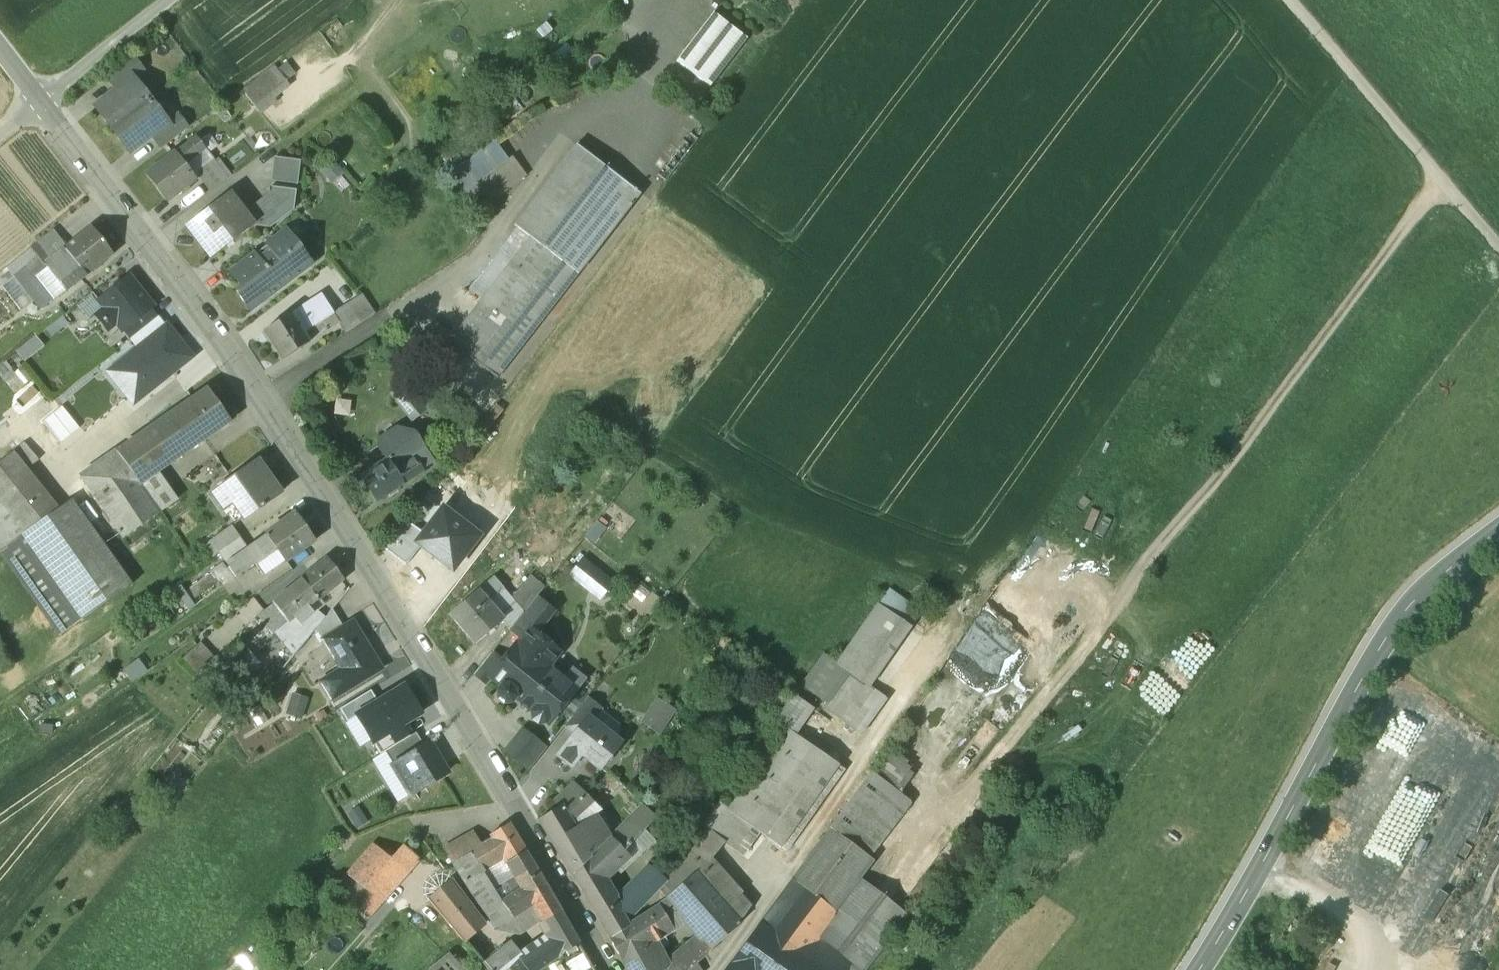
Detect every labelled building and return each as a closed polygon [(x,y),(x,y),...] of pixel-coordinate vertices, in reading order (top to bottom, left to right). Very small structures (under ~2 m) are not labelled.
[(713,13),(676,61),(709,86),(746,38),(713,13)] [(132,57),(106,77),(118,91),(134,79),(135,80),(144,73),(132,57)] [(287,86),(275,70),(245,93),(256,108),(287,86)] [(118,91),(96,108),(112,129),(150,100),(135,80),(134,79),(118,91)] [(150,100),(112,129),(130,152),(152,136),(168,123),(167,122),(150,100)] [(177,115),(167,122),(168,123),(152,136),(162,148),(187,128),(177,115)] [(196,137),(174,154),(182,165),(204,148),(196,137)] [(494,139),(449,173),(464,192),(508,158),(494,139)] [(576,144),(515,224),(517,226),(530,236),(577,272),(639,192),(576,144)] [(204,148),(182,165),(193,179),(198,176),(199,175),(196,172),(213,159),(204,148)] [(174,154),(147,174),(167,200),(193,179),(182,165),(174,154)] [(299,161),(276,158),(273,181),(296,184),(299,161)] [(213,159),(196,172),(199,175),(198,176),(210,192),(228,178),(213,159)] [(342,173),(331,161),(321,170),(331,182),(342,173)] [(351,176),(337,183),(342,192),(356,186),(351,176)] [(269,194),(244,213),(253,225),(269,228),(293,210),(296,190),(270,187),(269,194)] [(229,193),(186,225),(211,258),(253,225),(244,213),(229,193)] [(91,226),(64,248),(65,249),(85,275),(86,276),(113,254),(91,226)] [(517,226),(469,288),(483,298),(530,236),(517,226)] [(267,245),(230,273),(241,287),(235,291),(249,310),(311,263),(301,251),(302,244),(296,244),(286,231),(273,240),(267,239),(267,245)] [(483,298),(450,341),(497,377),(577,272),(530,236),(483,298)] [(37,242),(7,267),(15,276),(34,301),(40,309),(53,299),(36,276),(47,267),(45,264),(51,260),(37,242)] [(51,260),(45,264),(47,267),(66,291),(85,275),(65,249),(51,260)] [(0,273),(0,289),(2,287),(1,286),(15,276),(7,267),(0,273)] [(66,291),(47,267),(36,276),(53,299),(54,300),(66,291)] [(34,301),(15,276),(1,286),(2,287),(21,311),(34,301)] [(152,306),(129,277),(123,282),(117,282),(113,285),(112,291),(99,301),(105,308),(96,315),(108,329),(116,322),(122,329),(150,307),(152,306)] [(321,293),(291,313),(309,341),(338,322),(339,322),(333,312),(321,293)] [(361,294),(333,312),(339,322),(338,322),(345,333),(374,314),(361,294)] [(150,307),(122,329),(130,339),(157,317),(150,307)] [(309,341),(291,313),(264,331),(282,359),(309,342),(309,341)] [(157,317),(130,339),(137,348),(166,326),(157,317)] [(179,343),(166,326),(137,348),(109,371),(134,402),(185,362),(174,348),(179,343)] [(423,395),(411,379),(392,394),(410,417),(422,407),(417,400),(423,395)] [(207,388),(180,407),(203,439),(230,420),(207,388)] [(61,405),(53,412),(70,434),(79,427),(61,405)] [(180,407),(118,452),(141,484),(159,471),(203,439),(180,407)] [(60,442),(70,434),(53,412),(43,419),(60,442)] [(397,430),(378,442),(377,448),(385,459),(358,477),(375,502),(402,485),(394,473),(413,461),(411,457),(417,453),(403,430),(397,430)] [(38,461),(24,444),(12,453),(25,470),(38,461)] [(141,484),(118,452),(81,479),(125,539),(162,512),(141,484)] [(12,453),(0,463),(0,498),(28,533),(57,510),(25,470),(12,453)] [(413,461),(394,473),(402,485),(421,472),(414,460),(413,461)] [(258,461),(212,493),(223,510),(233,503),(244,519),(261,507),(262,508),(265,506),(264,505),(280,493),(258,461)] [(180,499),(159,471),(141,484),(162,512),(180,499)] [(3,553),(24,536),(28,533),(0,498),(0,549),(3,553)] [(74,502),(24,536),(82,619),(131,585),(74,502)] [(478,536),(443,509),(424,534),(417,543),(421,546),(452,570),(478,536)] [(314,541),(294,513),(265,533),(266,534),(276,549),(285,561),(314,541)] [(406,520),(383,549),(406,566),(421,546),(417,543),(424,534),(406,520)] [(231,525),(204,544),(213,557),(219,553),(240,538),(231,525)] [(247,547),(225,562),(236,577),(276,549),(266,534),(247,547)] [(24,536),(3,553),(60,634),(82,619),(24,536)] [(240,538),(219,553),(225,562),(247,547),(240,538)] [(615,579),(584,553),(569,571),(599,597),(615,579)] [(327,559),(301,579),(316,599),(341,579),(327,559)] [(222,563),(211,571),(212,572),(219,582),(220,581),(223,585),(233,578),(222,563)] [(212,572),(189,589),(195,598),(219,582),(212,572)] [(529,576),(510,599),(523,613),(543,587),(529,576)] [(493,577),(450,614),(474,643),(501,620),(486,602),(502,588),(493,577)] [(301,579),(273,603),(287,621),(287,622),(308,606),(316,599),(301,579)] [(879,603),(913,622),(921,608),(887,589),(879,603)] [(552,611),(536,598),(510,630),(520,638),(528,628),(534,633),(552,611)] [(287,621),(273,603),(260,614),(274,632),(287,621)] [(878,604),(836,664),(849,673),(869,687),(869,686),(911,627),(878,604)] [(308,606),(287,622),(287,621),(274,632),(292,656),(311,634),(299,624),(313,613),(312,611),(308,606)] [(315,609),(312,611),(313,613),(299,624),(311,634),(316,628),(325,617),(315,609)] [(343,627),(332,609),(325,617),(316,628),(322,639),(343,627)] [(343,627),(322,639),(341,670),(321,681),(332,699),(382,668),(353,621),(343,627)] [(502,661),(490,677),(491,678),(500,685),(496,691),(497,699),(503,704),(511,703),(516,697),(532,711),(531,712),(532,719),(538,723),(545,723),(546,721),(548,723),(573,692),(573,693),(584,680),(572,670),(565,679),(548,666),(559,652),(534,633),(528,628),(520,638),(502,661)] [(623,652),(608,639),(595,653),(611,666),(623,652)] [(201,642),(182,658),(197,673),(215,658),(214,657),(201,642)] [(502,661),(491,653),(475,674),(487,683),(491,678),(490,677),(502,661)] [(827,703),(849,673),(836,664),(824,655),(802,685),(827,703)] [(197,673),(196,675),(205,684),(224,665),(216,656),(214,657),(215,658),(197,673)] [(949,657),(910,732),(956,756),(995,681),(949,657)] [(827,703),(824,707),(861,733),(886,698),(869,686),(869,687),(849,673),(827,703)] [(357,716),(373,742),(402,725),(421,713),(405,686),(377,702),(357,714),(357,716)] [(357,714),(377,702),(370,690),(340,708),(348,721),(357,716),(357,714)] [(795,695),(776,721),(785,728),(794,733),(812,708),(795,695)] [(307,702),(294,698),(289,715),(302,719),(307,702)] [(586,698),(564,726),(575,734),(588,717),(593,721),(602,710),(586,698)] [(659,701),(640,730),(653,739),(672,709),(659,701)] [(593,721),(588,717),(575,734),(558,755),(572,766),(582,754),(599,768),(612,751),(619,750),(623,745),(622,739),(617,735),(610,735),(593,721)] [(385,751),(409,736),(402,725),(373,742),(380,754),(385,751)] [(785,728),(727,811),(762,837),(780,848),(839,765),(794,733),(785,728)] [(546,748),(523,730),(505,751),(529,770),(546,748)] [(409,736),(385,751),(393,765),(424,746),(416,732),(409,736)] [(393,765),(392,765),(410,794),(447,772),(429,743),(424,746),(393,765)] [(870,772),(898,793),(911,773),(906,770),(910,765),(887,748),(870,772)] [(730,760),(722,771),(731,778),(740,767),(738,766),(744,759),(738,754),(732,762),(730,760)] [(870,772),(829,828),(857,848),(898,793),(870,772)] [(593,802),(573,785),(555,803),(559,807),(560,806),(571,824),(593,802)] [(593,802),(571,824),(574,830),(594,817),(603,811),(593,802)] [(746,860),(762,837),(727,811),(717,804),(661,876),(666,880),(660,887),(669,898),(695,872),(711,858),(721,844),(746,860)] [(571,824),(560,806),(559,807),(539,819),(572,874),(609,839),(594,817),(574,830),(571,824)] [(655,818),(643,806),(625,823),(642,830),(643,831),(655,818)] [(642,830),(625,823),(610,837),(624,852),(627,849),(642,830)] [(533,866),(507,824),(491,834),(494,839),(504,854),(504,855),(526,893),(532,903),(541,918),(542,920),(560,910),(533,866)] [(829,828),(791,878),(792,879),(792,878),(823,902),(861,852),(857,848),(829,828)] [(473,832),(444,851),(466,886),(494,930),(532,903),(526,893),(505,905),(483,868),(504,855),(504,854),(494,839),(483,846),(473,832)] [(609,839),(572,874),(584,895),(600,880),(627,855),(624,852),(610,837),(609,839)] [(378,847),(352,878),(349,875),(336,891),(350,904),(391,858),(378,847)] [(391,858),(350,904),(355,907),(350,913),(356,918),(360,912),(375,925),(388,909),(379,902),(406,871),(391,858)] [(729,879),(711,858),(695,872),(724,906),(739,893),(729,879)] [(650,868),(616,904),(611,899),(600,880),(584,895),(609,938),(627,927),(625,923),(648,899),(660,887),(666,880),(661,876),(650,868)] [(724,906),(695,872),(669,898),(668,899),(669,901),(685,919),(700,936),(712,950),(740,924),(739,923),(724,906)] [(823,902),(792,878),(792,879),(758,924),(799,954),(833,910),(823,902)] [(799,954),(821,969),(864,969),(906,916),(857,878),(833,910),(799,954)] [(453,882),(431,901),(488,969),(507,969),(509,969),(522,969),(516,965),(453,882)] [(669,901),(668,899),(669,898),(660,887),(648,899),(656,909),(669,901)] [(739,893),(724,906),(739,923),(750,906),(739,893)] [(609,938),(621,959),(627,969),(630,969),(659,951),(652,940),(685,919),(669,901),(656,909),(627,927),(609,938)] [(532,903),(494,930),(502,939),(508,936),(518,926),(520,929),(541,918),(532,903)] [(516,965),(522,969),(539,969),(540,969),(558,956),(578,942),(560,910),(542,920),(552,938),(516,965)] [(758,924),(731,962),(742,969),(821,969),(799,954),(758,924)] [(659,969),(660,969),(687,969),(700,960),(712,950),(700,936),(667,963),(659,969)] [(630,969),(660,969),(659,969),(667,963),(659,951),(630,969)] [(568,960),(572,969),(586,969),(592,968),(585,953),(568,960)] [(440,969),(461,969),(452,959),(440,969)] [(547,969),(566,969),(562,962),(547,969)] [(724,969),(742,969),(731,962),(724,969)]
